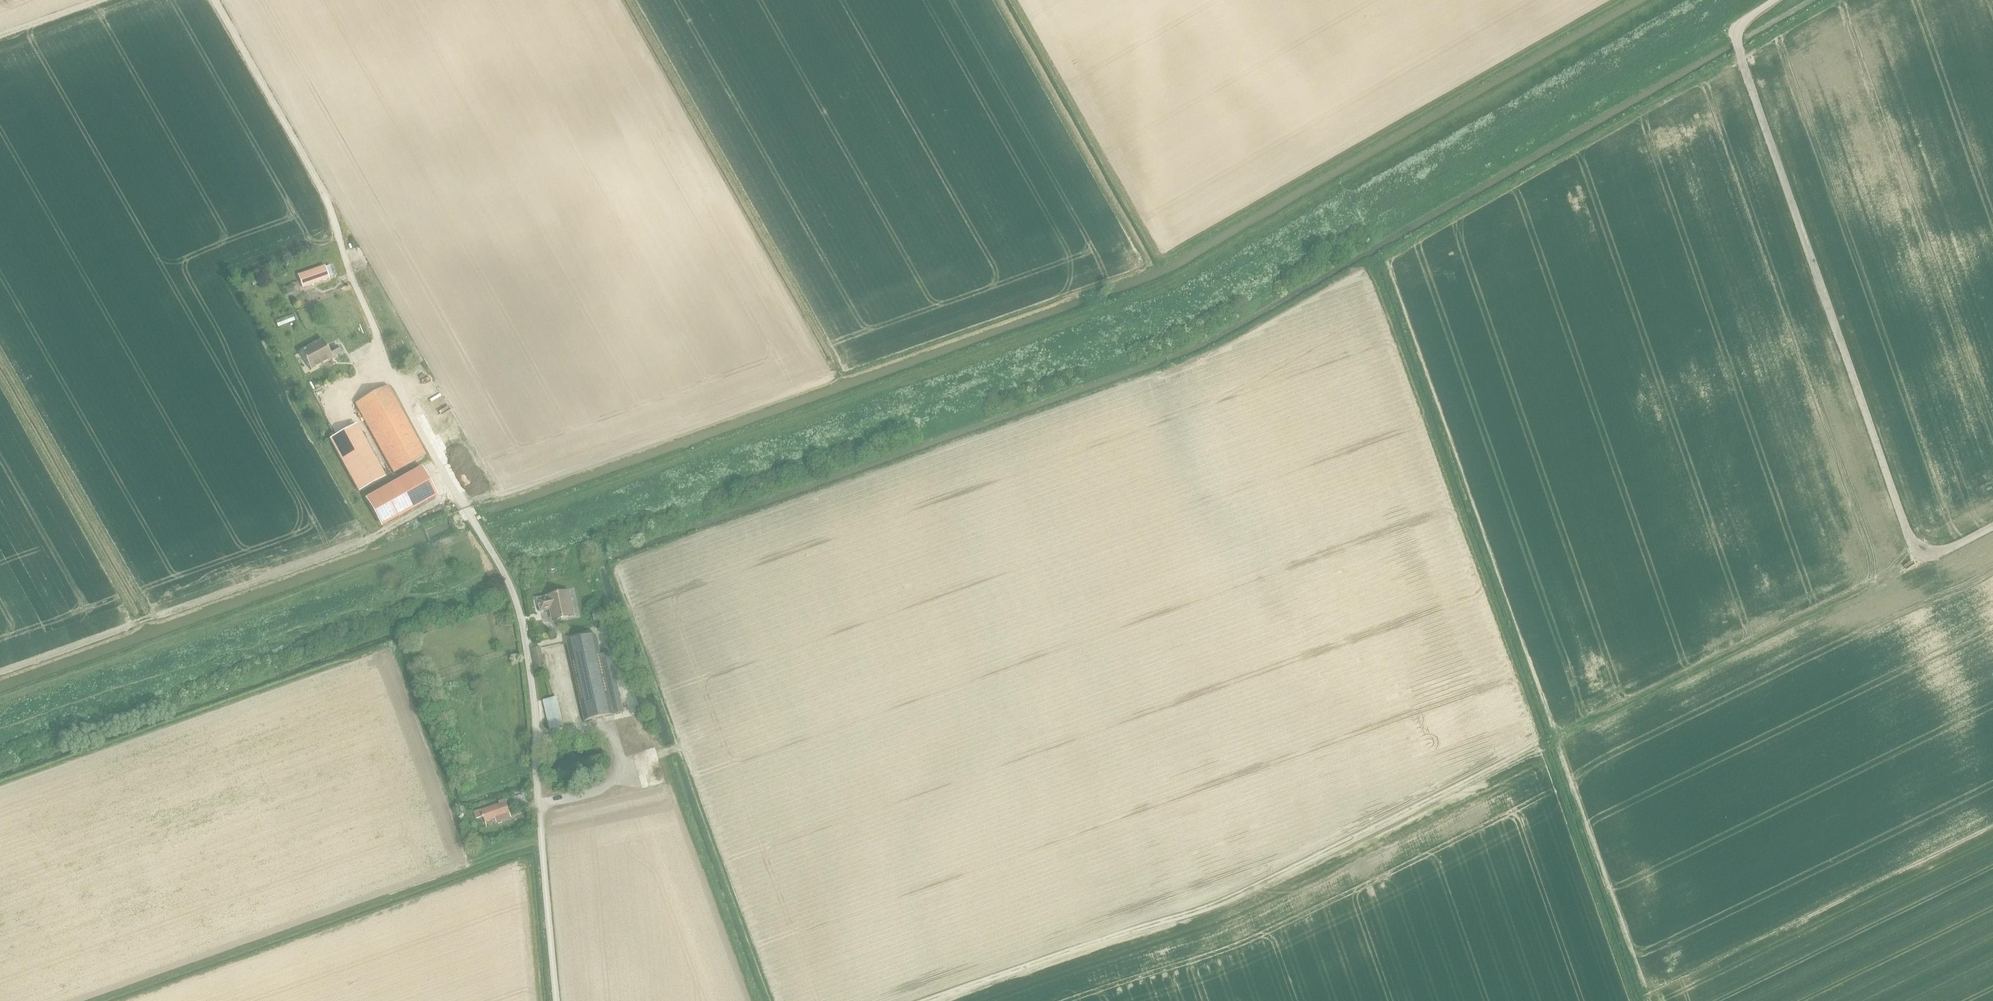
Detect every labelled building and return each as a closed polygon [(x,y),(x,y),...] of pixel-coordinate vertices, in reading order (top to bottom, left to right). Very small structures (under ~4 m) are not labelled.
[(329,279),(324,266),(298,275),(303,288),(329,279)] [(322,333),(316,336),(319,341),(300,351),(306,362),(311,370),(332,358),(341,353),(337,346),(328,351),(322,340),(325,338),(322,333)] [(367,392),(378,382),(374,378),(363,388),(367,392)] [(425,455),(387,386),(355,403),(393,473),(425,455)] [(357,424),(331,438),(360,491),(386,476),(357,424)] [(484,477),(463,445),(443,457),(466,492),(471,489),(469,486),(484,477)] [(366,499),(381,526),(435,496),(419,468),(366,499)] [(553,620),(563,618),(573,616),(568,592),(537,599),(540,612),(551,610),(553,620)] [(613,715),(623,713),(609,652),(600,654),(596,635),(567,642),(585,722),(614,716),(613,715)] [(532,649),(536,668),(544,666),(540,648),(532,649)] [(543,700),(550,730),(560,727),(553,698),(543,700)] [(484,816),(486,822),(510,813),(506,802),(474,813),(476,819),(484,816)]
